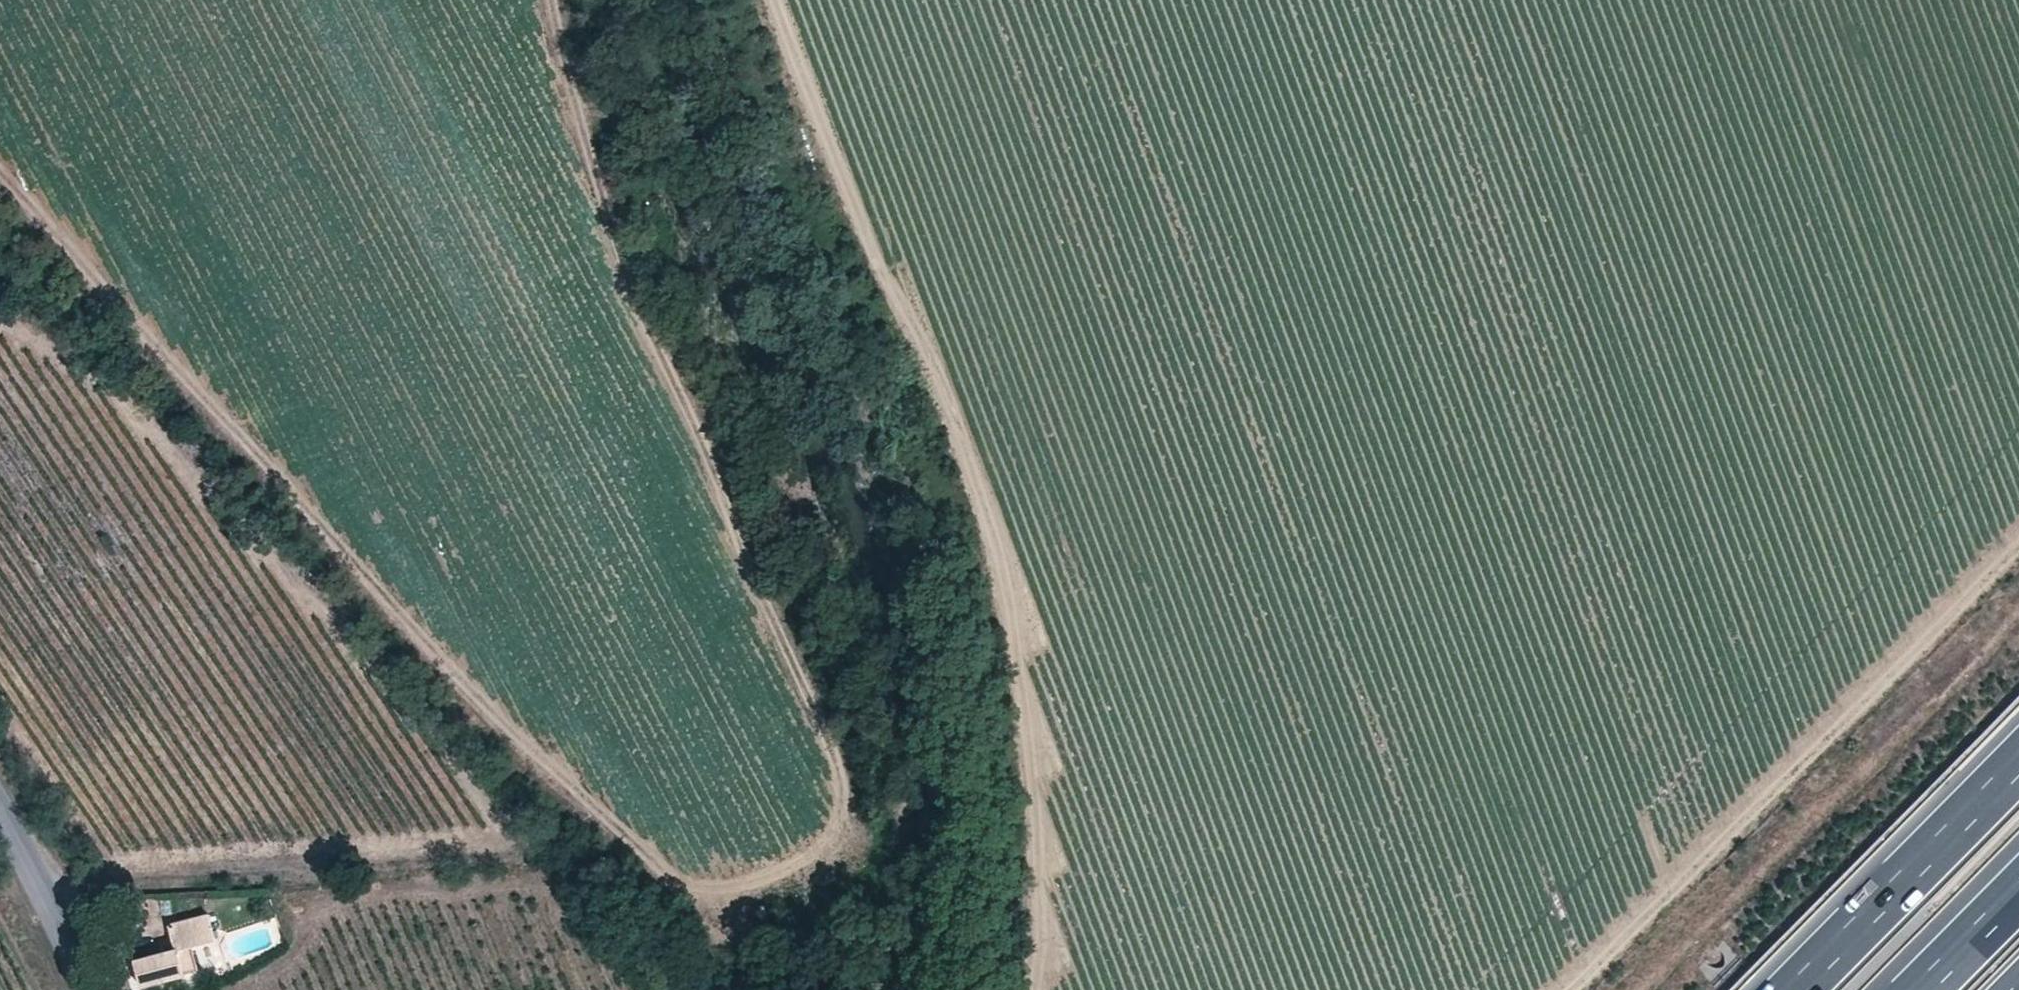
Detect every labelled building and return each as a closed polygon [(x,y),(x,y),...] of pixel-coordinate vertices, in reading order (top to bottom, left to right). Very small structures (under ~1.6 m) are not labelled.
[(159,897),(141,900),(141,915),(161,913),(159,897)] [(136,959),(138,966),(144,984),(195,972),(191,947),(215,941),(208,914),(169,925),(175,949),(136,959)] [(138,966),(126,970),(129,989),(146,989),(144,984),(138,966)]
